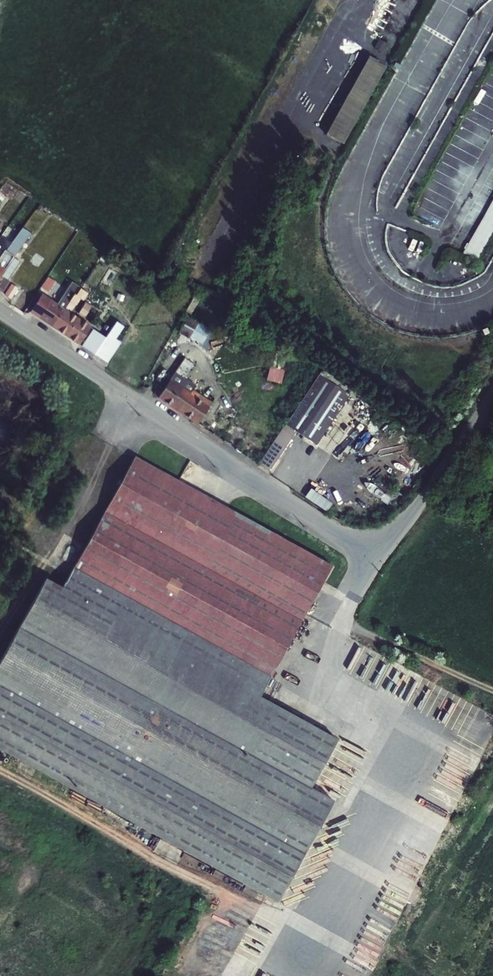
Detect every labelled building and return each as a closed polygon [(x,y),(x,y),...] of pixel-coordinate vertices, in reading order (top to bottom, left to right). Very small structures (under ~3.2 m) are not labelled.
[(371,35),(400,49),(424,0),(388,0),(371,35)] [(373,47),(382,52),(386,45),(378,40),(373,47)] [(414,215),(440,229),(491,132),(484,128),(479,128),(472,141),(464,142),(470,146),(463,159),(457,159),(458,167),(452,168),(449,175),(442,175),(442,177),(441,177),(442,181),(428,182),(414,210),(414,215)] [(313,129),(308,140),(313,142),(318,132),(313,129)] [(19,191),(16,196),(24,201),(28,196),(19,191)] [(461,255),(476,263),(492,232),(492,198),(461,255)] [(4,224),(15,208),(6,201),(0,210),(0,221),(4,224)] [(36,210),(41,213),(44,208),(39,204),(36,210)] [(5,269),(0,277),(0,292),(1,293),(9,281),(8,279),(19,261),(13,257),(31,233),(22,227),(14,238),(9,235),(7,234),(11,228),(7,226),(0,236),(0,266),(5,269)] [(74,257),(79,261),(83,255),(77,251),(74,257)] [(109,284),(115,272),(109,268),(103,281),(109,284)] [(78,286),(69,280),(64,288),(68,290),(58,304),(65,308),(74,294),(73,293),(78,286)] [(56,281),(48,292),(54,296),(61,285),(56,281)] [(11,283),(3,294),(11,299),(18,288),(11,283)] [(83,283),(80,288),(87,293),(90,287),(83,283)] [(74,294),(65,308),(71,312),(76,305),(80,298),(83,300),(87,293),(80,288),(76,295),(74,294)] [(117,293),(115,299),(122,301),(124,295),(117,293)] [(38,317),(52,327),(65,308),(58,304),(50,299),(38,317)] [(85,302),(78,313),(84,317),(91,306),(85,302)] [(65,308),(52,327),(79,345),(81,341),(90,328),(91,326),(71,312),(65,308)] [(188,317),(179,333),(188,338),(197,322),(188,317)] [(90,328),(81,341),(90,347),(99,334),(90,328)] [(172,329),(164,350),(172,353),(179,331),(172,329)] [(99,334),(90,347),(94,349),(103,336),(99,334)] [(104,348),(99,359),(104,361),(108,350),(104,348)] [(272,353),(266,380),(281,383),(287,356),(272,353)] [(184,357),(157,397),(197,424),(212,402),(193,389),(195,385),(184,378),(193,363),(184,357)] [(318,374),(258,463),(269,471),(295,431),(315,444),(349,395),(318,374)] [(246,447),(243,453),(258,460),(261,454),(246,447)] [(134,456),(62,587),(45,577),(0,659),(0,749),(276,902),(333,800),(310,787),(337,739),(259,696),(332,565),(134,456)] [(388,470),(384,475),(409,494),(429,467),(415,457),(399,478),(388,470)] [(9,546),(20,552),(25,542),(15,536),(9,546)] [(352,657),(372,668),(380,653),(359,643),(352,657)] [(483,750),(492,731),(492,714),(460,696),(452,710),(473,721),(465,737),(472,741),(471,743),(483,750)] [(405,901),(365,879),(335,935),(375,957),(405,901)] [(314,966),(301,970),(300,967),(291,970),(293,975),(318,975),(314,966)]
